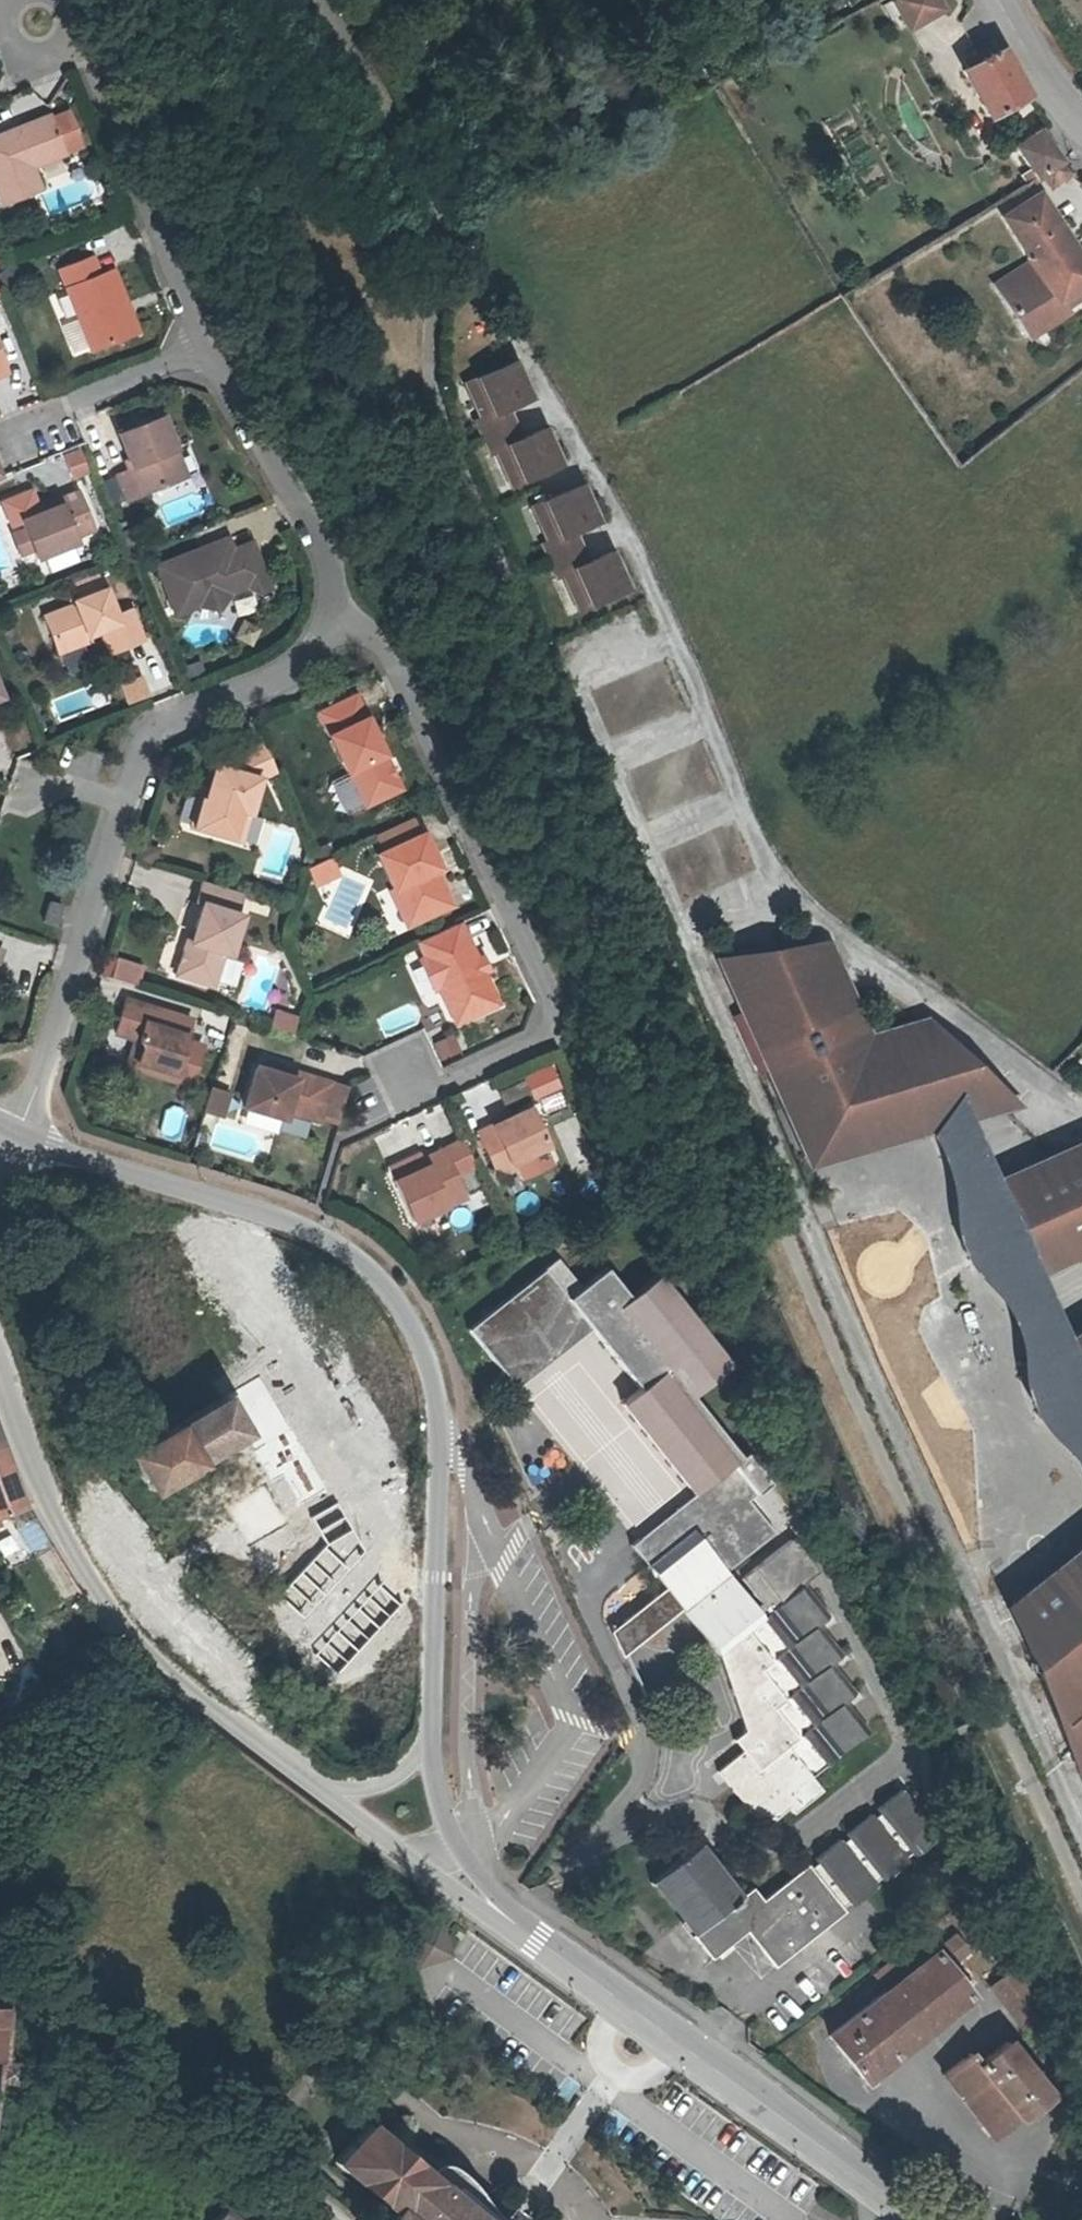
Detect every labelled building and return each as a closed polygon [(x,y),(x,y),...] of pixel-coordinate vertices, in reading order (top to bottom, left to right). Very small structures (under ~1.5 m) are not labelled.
[(944,0),(899,0),(913,27),(948,8),(944,0)] [(1004,49),(998,53),(998,54),(990,42),(974,52),(980,63),(978,63),(981,69),(966,77),(991,119),(1030,95),(1015,71),(1011,64),(1007,57),(1004,49)] [(0,135),(0,190),(5,204),(43,188),(33,166),(67,152),(51,114),(0,135)] [(1017,143),(1037,177),(1040,175),(1063,161),(1053,145),(1056,144),(1047,129),(1044,131),(1042,128),(1017,143)] [(1041,177),(1047,189),(1074,176),(1068,164),(1041,177)] [(1060,297),(1081,285),(1081,254),(1045,191),(1007,213),(1033,259),(995,282),(1025,334),(1067,309),(1067,308),(1060,297)] [(95,258),(63,271),(94,352),(135,335),(123,306),(129,304),(116,271),(102,276),(95,258)] [(1060,297),(1067,308),(1081,299),(1081,285),(1060,297)] [(1067,309),(1025,334),(1030,342),(1071,317),(1067,309)] [(78,316),(62,319),(70,356),(86,353),(78,316)] [(10,373),(0,348),(0,377),(10,373)] [(511,407),(534,397),(518,361),(468,382),(483,417),(477,420),(492,453),(498,451),(513,486),(563,465),(547,428),(524,438),(511,407)] [(164,450),(177,445),(163,412),(116,429),(131,464),(142,492),(177,477),(164,450)] [(70,478),(89,473),(82,445),(62,450),(70,478)] [(164,450),(177,477),(188,473),(177,445),(164,450)] [(8,475),(0,455),(0,478),(8,475)] [(131,464),(115,470),(126,499),(142,492),(131,464)] [(599,522),(584,486),(533,507),(549,542),(543,545),(557,578),(563,576),(578,611),(628,590),(613,553),(589,563),(576,532),(599,522)] [(59,506),(45,510),(19,521),(23,532),(31,555),(34,562),(80,543),(76,535),(94,529),(78,487),(56,496),(59,506)] [(59,506),(56,496),(43,502),(45,510),(59,506)] [(23,532),(8,538),(18,560),(31,555),(23,532)] [(221,557),(237,551),(230,536),(197,549),(221,557)] [(156,566),(177,617),(194,611),(220,615),(228,598),(245,591),(260,599),(275,592),(255,543),(237,551),(221,557),(197,549),(156,566)] [(129,648),(116,615),(99,572),(66,586),(75,607),(42,619),(57,659),(87,648),(83,641),(98,635),(107,657),(129,648)] [(116,615),(129,648),(144,641),(131,609),(116,615)] [(239,641),(254,644),(257,624),(242,621),(239,641)] [(126,704),(151,694),(142,674),(118,684),(126,704)] [(362,694),(325,710),(352,776),(360,773),(372,806),(404,791),(362,694)] [(276,773),(263,746),(212,769),(205,792),(202,802),(196,800),(187,830),(228,843),(237,815),(245,817),(256,782),(276,773)] [(202,802),(205,792),(200,791),(196,800),(202,802)] [(237,815),(228,843),(236,846),(245,817),(237,815)] [(418,923),(455,907),(439,875),(446,872),(430,835),(383,856),(397,889),(394,891),(402,908),(410,904),(418,923)] [(333,860),(321,866),(312,870),(319,887),(341,876),(333,860)] [(245,894),(206,882),(199,903),(206,904),(193,943),(190,942),(179,975),(216,986),(227,953),(233,955),(245,917),(239,915),(245,894)] [(62,908),(49,904),(43,925),(56,928),(62,908)] [(410,904),(402,908),(410,927),(418,923),(410,904)] [(465,925),(423,944),(458,1023),(500,1006),(465,925)] [(936,1121),(909,1026),(858,1040),(816,940),(787,953),(784,945),(715,955),(776,1098),(781,1099),(781,1106),(784,1118),(787,1124),(793,1132),(805,1142),(811,1145),(822,1149),(826,1149),(836,1149),(852,1144),(861,1138),(865,1142),(927,1124),(936,1121)] [(113,978),(139,985),(144,968),(118,960),(113,978)] [(139,1062),(177,1074),(178,1070),(187,1039),(188,1035),(156,1025),(160,1009),(128,1000),(117,1033),(137,1039),(140,1040),(143,1047),(139,1062)] [(269,1026),(293,1033),(299,1015),(274,1008),(269,1026)] [(939,1033),(927,1022),(922,1023),(928,1036),(939,1033)] [(922,1023),(909,1026),(936,1121),(927,1124),(957,1193),(1028,1357),(1081,1484),(1081,1399),(1079,1392),(1081,1391),(1081,1381),(1079,1375),(1073,1379),(1057,1340),(1027,1270),(1011,1232),(1017,1229),(1011,1215),(1005,1218),(989,1180),(961,1114),(972,1111),(993,1105),(1008,1101),(974,1068),(968,1070),(955,1057),(962,1055),(939,1033),(928,1036),(922,1023)] [(441,1061),(463,1051),(453,1032),(432,1042),(441,1061)] [(140,1040),(137,1039),(129,1067),(175,1081),(177,1074),(139,1062),(143,1047),(140,1040)] [(204,1044),(187,1039),(178,1070),(194,1075),(204,1044)] [(556,1066),(525,1072),(531,1099),(561,1092),(556,1066)] [(298,1084),(302,1073),(286,1068),(283,1078),(298,1084)] [(177,1074),(175,1081),(191,1086),(194,1075),(178,1070),(177,1074)] [(283,1078),(258,1070),(244,1114),(283,1125),(286,1117),(321,1129),(335,1084),(302,1073),(298,1084),(283,1078)] [(213,1089),(206,1113),(224,1118),(231,1094),(213,1089)] [(515,1121),(498,1129),(482,1136),(500,1178),(520,1168),(518,1163),(553,1147),(537,1111),(515,1121)] [(498,1129),(515,1121),(511,1112),(493,1119),(498,1129)] [(1071,1144),(1081,1168),(1081,1139),(1071,1144)] [(463,1142),(423,1160),(427,1167),(412,1174),(394,1182),(413,1223),(465,1200),(455,1177),(475,1168),(463,1142)] [(1081,1247),(1081,1168),(1071,1144),(1043,1156),(1027,1163),(989,1180),(1005,1218),(1011,1215),(1017,1229),(1011,1232),(1027,1270),(1081,1247)] [(423,1160),(409,1167),(412,1174),(427,1167),(423,1160)] [(596,1317),(570,1285),(548,1259),(461,1330),(509,1388),(583,1328),(596,1317)] [(596,1317),(583,1328),(628,1383),(608,1399),(682,1489),(660,1507),(681,1533),(636,1570),(654,1592),(672,1615),(708,1658),(753,1713),(720,1740),(734,1756),(711,1775),(753,1827),(778,1806),(790,1820),(823,1793),(810,1777),(865,1732),(843,1705),(857,1695),(829,1661),(842,1650),(818,1621),(831,1611),(806,1580),(823,1566),(796,1534),(746,1574),(771,1604),(766,1609),(728,1563),(772,1526),(746,1494),(767,1477),(739,1443),(731,1450),(687,1396),(721,1368),(644,1275),(619,1296),(594,1266),(570,1285),(596,1317)] [(1081,1381),(1081,1325),(1057,1340),(1073,1379),(1079,1375),(1081,1381)] [(140,1503),(249,1439),(223,1396),(115,1459),(140,1503)] [(28,1508),(3,1441),(2,1437),(0,1433),(0,1520),(28,1508)] [(681,1533),(660,1507),(615,1544),(636,1570),(681,1533)] [(8,1562),(48,1548),(39,1520),(0,1533),(0,1539),(8,1562)] [(1069,1740),(1081,1730),(1081,1538),(1081,1536),(1008,1596),(1027,1640),(1038,1631),(1054,1652),(1040,1663),(1037,1665),(1069,1740)] [(672,1615),(654,1592),(606,1630),(624,1652),(672,1615)] [(1069,1740),(1076,1757),(1081,1752),(1081,1730),(1069,1740)] [(649,1880),(710,1958),(746,1930),(771,1963),(936,1834),(901,1789),(762,1897),(753,1885),(741,1894),(699,1841),(649,1880)] [(975,1991),(970,1985),(950,1959),(966,1946),(955,1932),(938,1945),(831,2031),(869,2080),(881,2073),(876,2068),(957,2005),(975,1991)] [(1043,2003),(1015,1964),(987,1983),(1016,2024),(1043,2003)] [(978,2056),(970,2046),(939,2072),(992,2139),(1018,2118),(1020,2120),(1056,2089),(1009,2033),(978,2056)] [(502,2217),(499,2215),(480,2192),(474,2184),(458,2168),(449,2164),(446,2164),(441,2161),(434,2163),(423,2167),(368,2123),(337,2161),(381,2199),(366,2219),(505,2219),(502,2217)] [(502,2217),(505,2219),(520,2219),(525,2213),(519,2209),(511,2204),(502,2217)] [(223,2206),(211,2219),(243,2219),(223,2206)]
